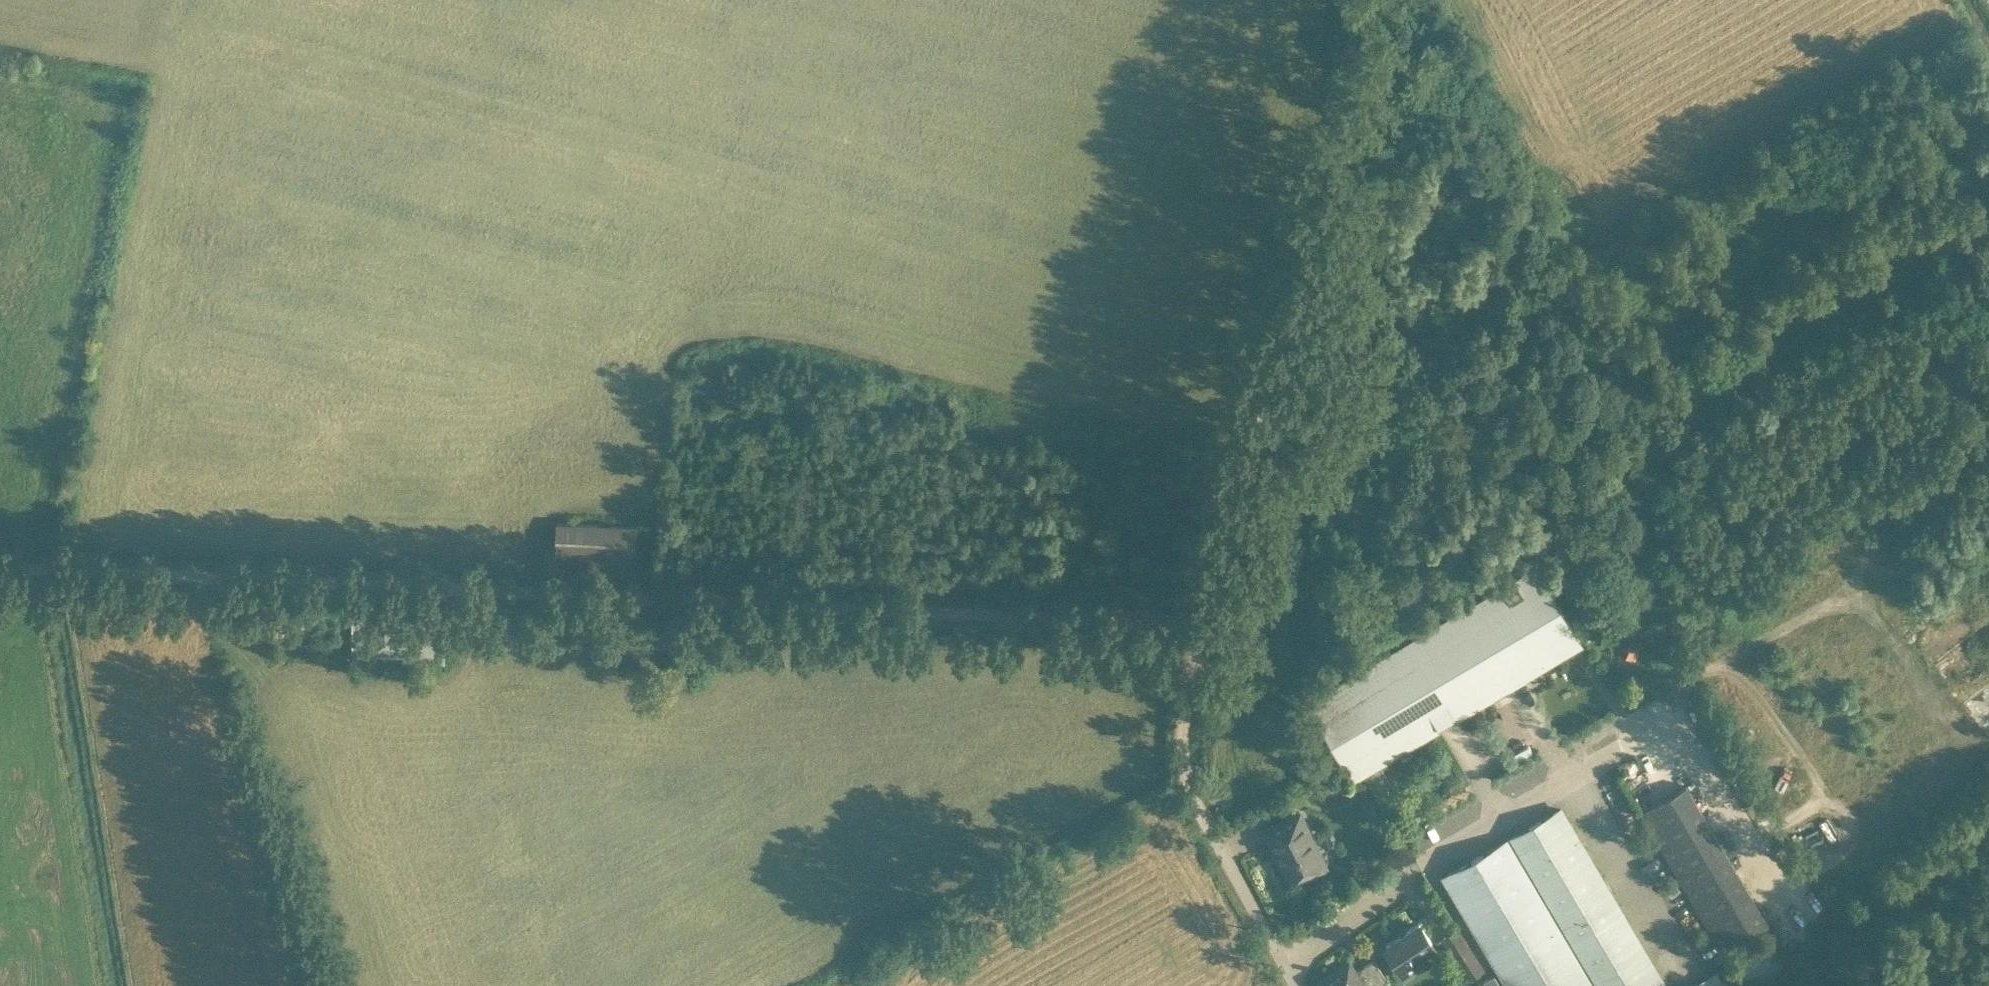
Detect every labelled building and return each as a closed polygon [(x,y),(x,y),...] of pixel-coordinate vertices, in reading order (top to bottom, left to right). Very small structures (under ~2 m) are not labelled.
[(634,574),(636,527),(556,522),(554,570),(634,574)] [(1537,567),(1308,703),(1351,777),(1366,768),(1377,761),(1581,641),(1537,567)] [(1392,787),(1377,761),(1366,768),(1376,784),(1370,788),(1375,797),(1392,787)] [(1767,923),(1685,784),(1640,811),(1721,950),(1767,923)] [(1576,835),(1560,808),(1508,838),(1595,985),(1664,985),(1576,835)] [(1327,868),(1300,812),(1264,829),(1276,852),(1279,850),(1284,859),(1280,861),(1288,879),(1308,869),(1311,876),(1327,868)] [(1508,838),(1444,875),(1509,985),(1595,985),(1508,838)] [(1433,944),(1419,923),(1385,945),(1405,974),(1423,962),(1418,955),(1433,944)] [(1484,970),(1470,950),(1455,929),(1442,939),(1471,979),(1484,970)] [(1354,971),(1349,963),(1319,983),(1321,985),(1393,985),(1374,958),(1354,971)] [(1724,976),(1707,985),(1730,985),(1724,976)]
